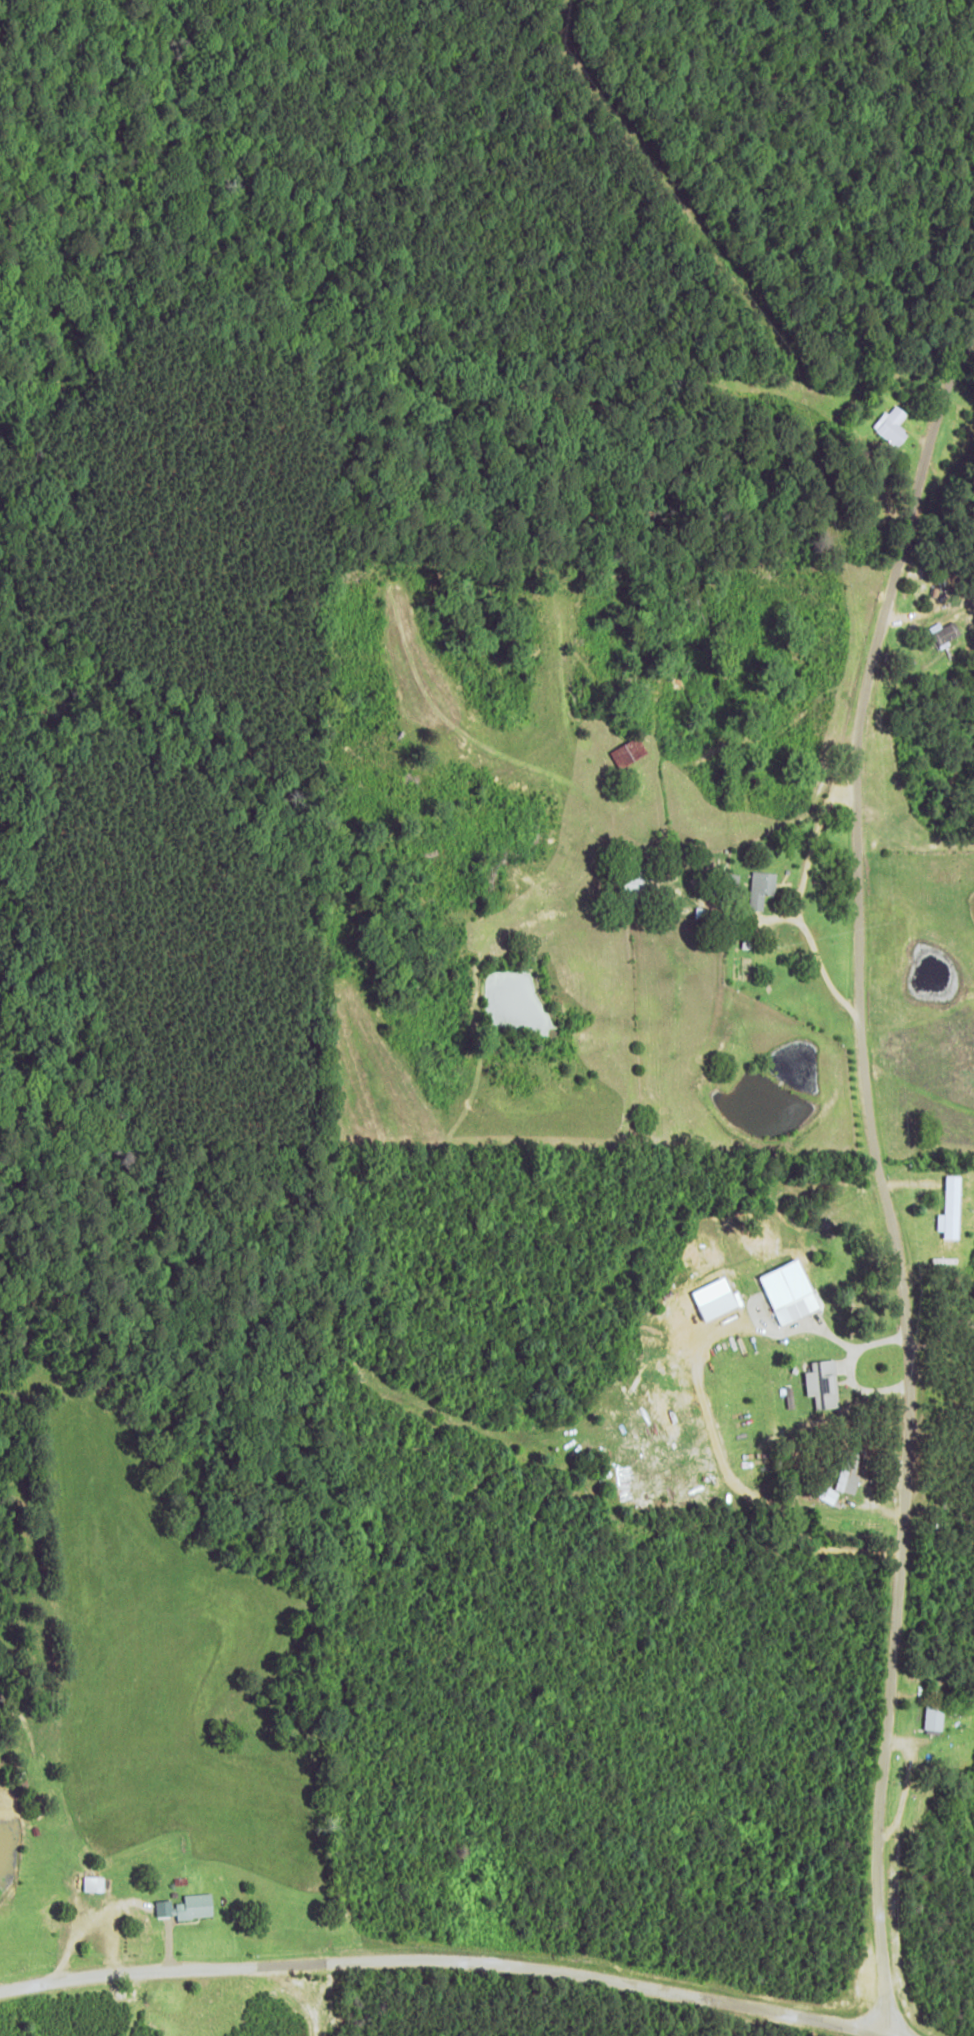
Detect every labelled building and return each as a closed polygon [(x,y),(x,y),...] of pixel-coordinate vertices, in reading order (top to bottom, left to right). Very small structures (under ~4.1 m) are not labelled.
[(873,425),(895,449),(909,435),(898,423),(907,415),(895,403),(873,425)] [(941,626),(938,621),(928,627),(938,646),(961,634),(953,620),(941,626)] [(751,910),(764,910),(765,895),(776,896),(777,872),(752,872),(751,910)] [(761,1274),(781,1325),(821,1308),(802,1258),(761,1274)] [(707,1320),(740,1304),(732,1289),(700,1305),(707,1320)] [(808,1395),(815,1394),(817,1409),(840,1406),(835,1358),(812,1361),(813,1370),(806,1371),(808,1395)] [(854,1495),(861,1475),(855,1473),(858,1465),(844,1460),(834,1488),(822,1485),(818,1498),(835,1504),(840,1490),(854,1495)] [(924,1729),(944,1730),(945,1702),(926,1701),(924,1729)] [(105,1876),(85,1876),(85,1891),(105,1891),(105,1876)] [(156,1916),(177,1915),(177,1919),(214,1917),(213,1892),(184,1894),(184,1903),(172,1904),(172,1899),(156,1900),(156,1916)]
